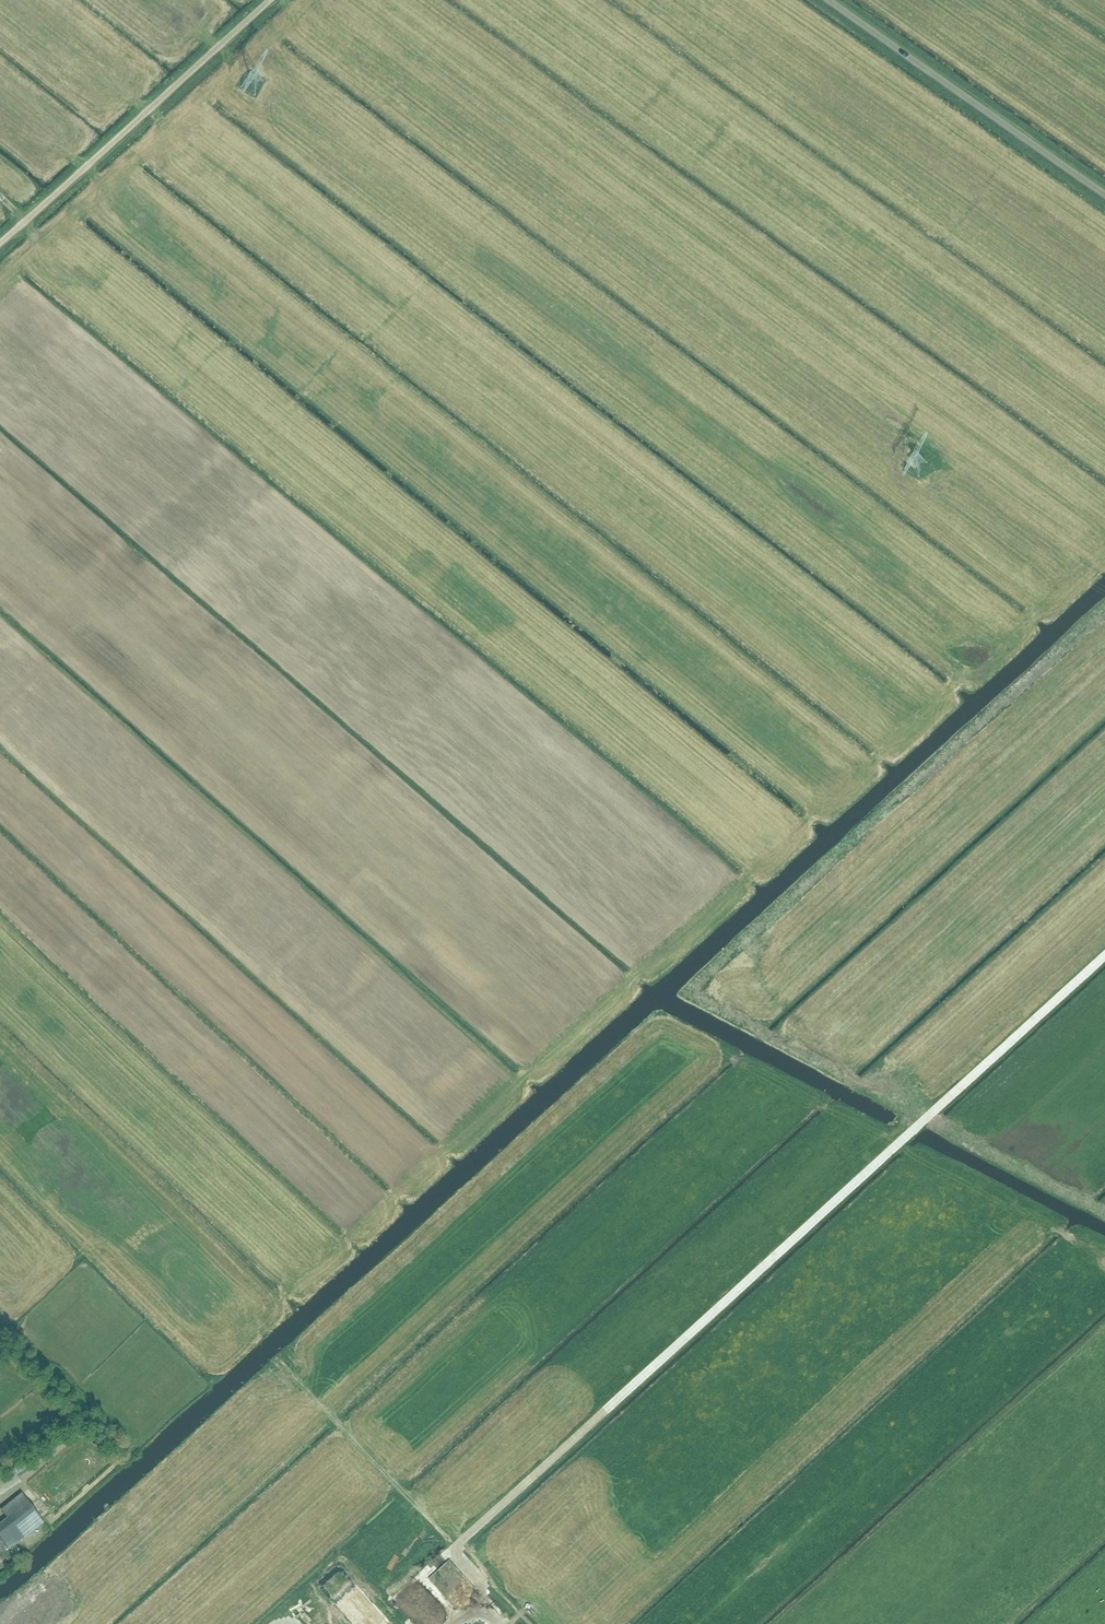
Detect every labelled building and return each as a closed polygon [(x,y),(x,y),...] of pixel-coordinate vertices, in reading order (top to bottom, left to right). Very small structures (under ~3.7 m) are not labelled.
[(22,1494),(1,1510),(8,1519),(0,1525),(0,1538),(9,1549),(44,1522),(22,1494)] [(451,1555),(433,1573),(458,1598),(476,1580),(451,1555)]
